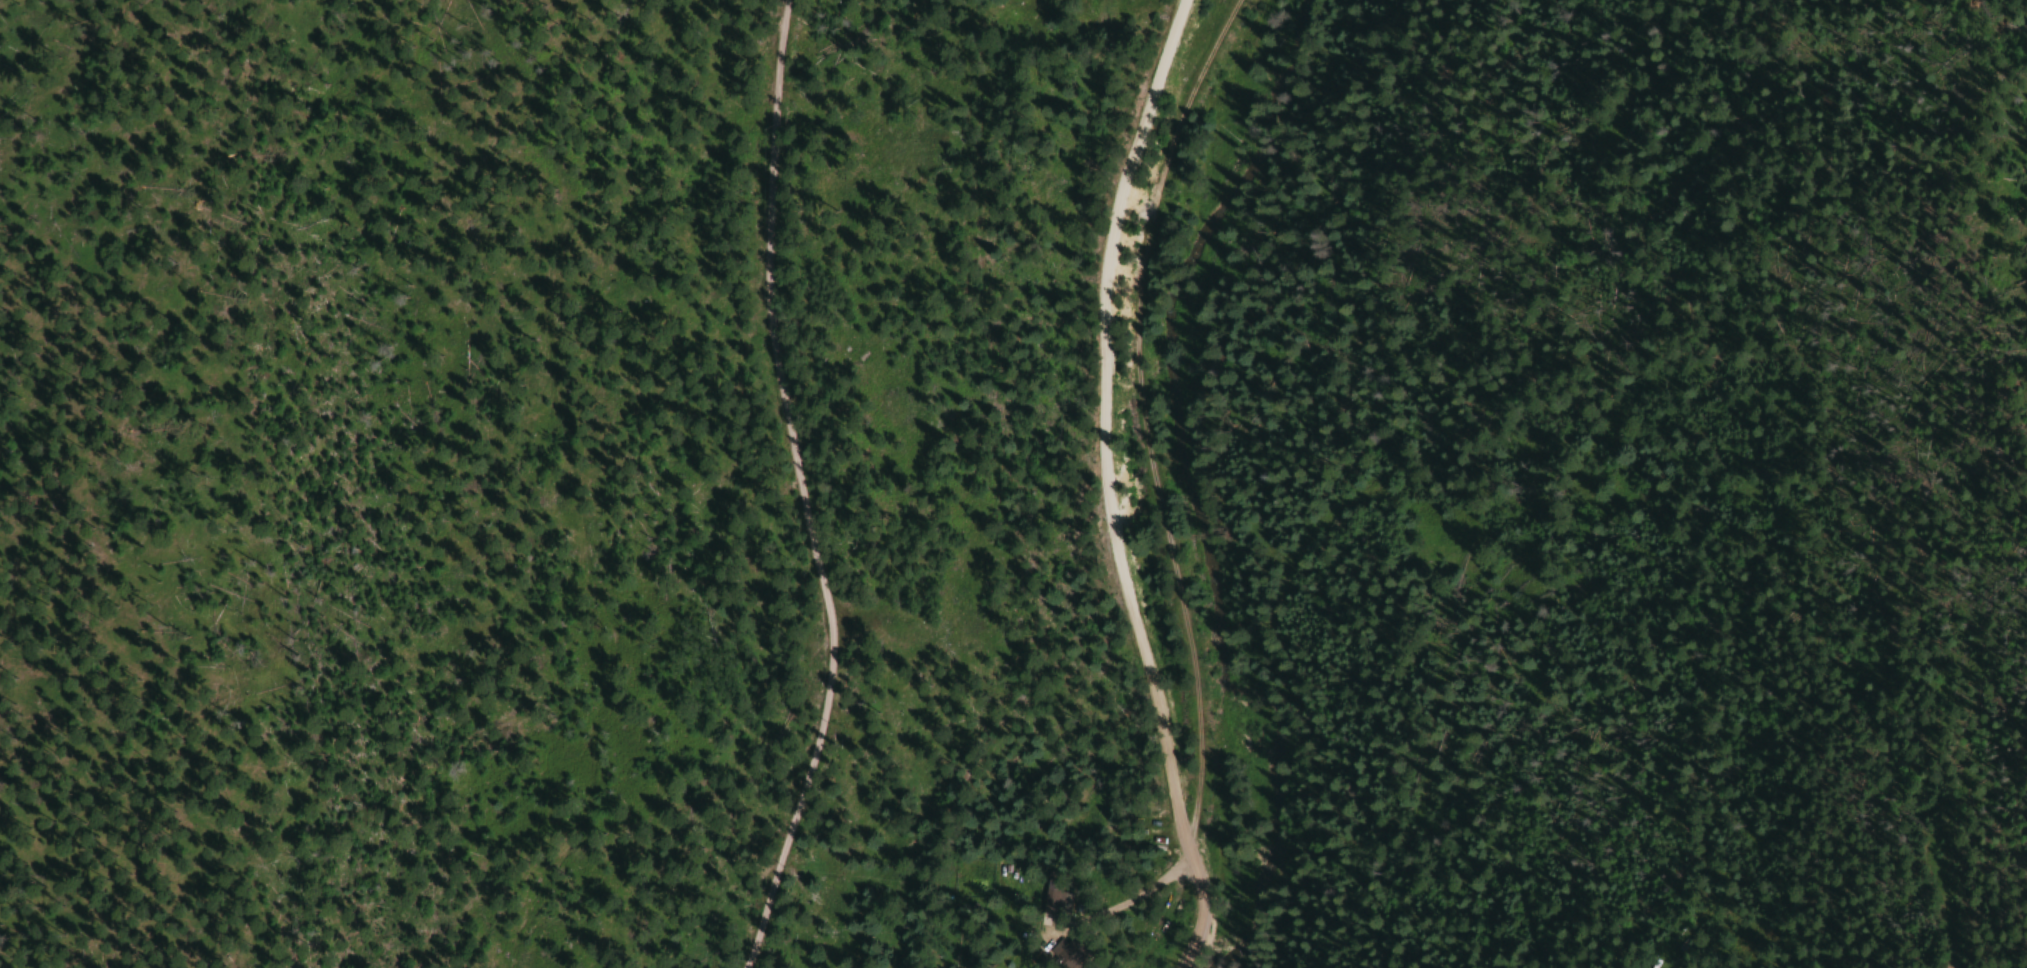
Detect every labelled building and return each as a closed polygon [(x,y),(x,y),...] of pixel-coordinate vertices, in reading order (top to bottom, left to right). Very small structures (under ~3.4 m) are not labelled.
[(1041,912),(1059,912),(1059,873),(1041,873),(1041,912)] [(1087,951),(1068,937),(1053,957),(1068,967),(1074,967),(1087,951)]
